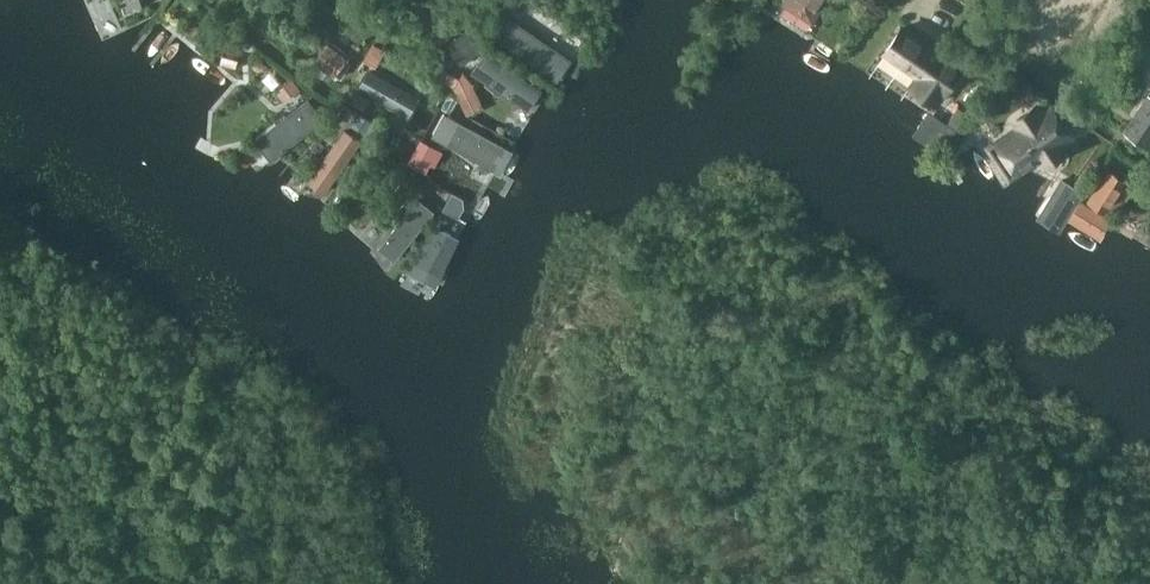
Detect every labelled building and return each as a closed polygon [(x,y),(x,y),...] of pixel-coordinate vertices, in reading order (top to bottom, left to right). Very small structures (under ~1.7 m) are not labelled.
[(523,0),(505,0),(504,2),(516,10),(523,0)] [(784,5),(813,23),(827,0),(786,0),(784,5)] [(573,68),(513,22),(501,40),(562,85),(573,68)] [(901,29),(882,56),(889,60),(913,77),(905,89),(932,107),(959,69),(907,33),(901,29)] [(453,41),(469,61),(482,50),(466,30),(453,41)] [(334,77),(349,58),(329,43),(314,62),(334,77)] [(375,67),(385,51),(373,43),(363,60),(375,67)] [(541,89),(487,54),(476,71),(529,107),(541,89)] [(989,64),(980,77),(988,82),(997,69),(1000,65),(992,60),(989,64)] [(421,100),(370,71),(359,93),(411,120),(421,100)] [(284,102),(301,89),(293,78),(275,91),(284,102)] [(1126,127),(1149,144),(1149,94),(1126,127)] [(307,99),(255,141),(271,162),(325,121),(307,99)] [(1078,137),(1053,100),(1043,106),(1039,100),(1012,119),(1016,125),(985,145),(1011,182),(1041,162),(1045,168),(1072,149),(1069,143),(1078,137)] [(950,121),(948,124),(957,130),(959,126),(968,111),(960,106),(950,121)] [(365,133),(372,122),(359,113),(351,125),(365,133)] [(518,152),(448,114),(436,137),(505,174),(518,152)] [(348,133),(311,183),(327,195),(363,144),(348,133)] [(435,167),(441,156),(418,143),(408,162),(427,172),(431,164),(435,167)] [(1118,214),(1139,181),(1112,164),(1091,197),(1118,214)] [(1041,211),(1037,217),(1062,233),(1066,226),(1070,220),(1073,215),(1082,201),(1084,198),(1087,193),(1061,177),(1058,183),(1056,185),(1041,211)] [(398,211),(408,198),(397,190),(387,203),(398,211)] [(465,207),(464,198),(453,192),(443,209),(459,218),(465,207)] [(416,201),(375,255),(390,266),(433,213),(416,201)] [(1073,215),(1070,220),(1101,238),(1112,220),(1113,219),(1082,201),(1073,215)] [(412,264),(440,279),(460,240),(432,227),(412,264)]
